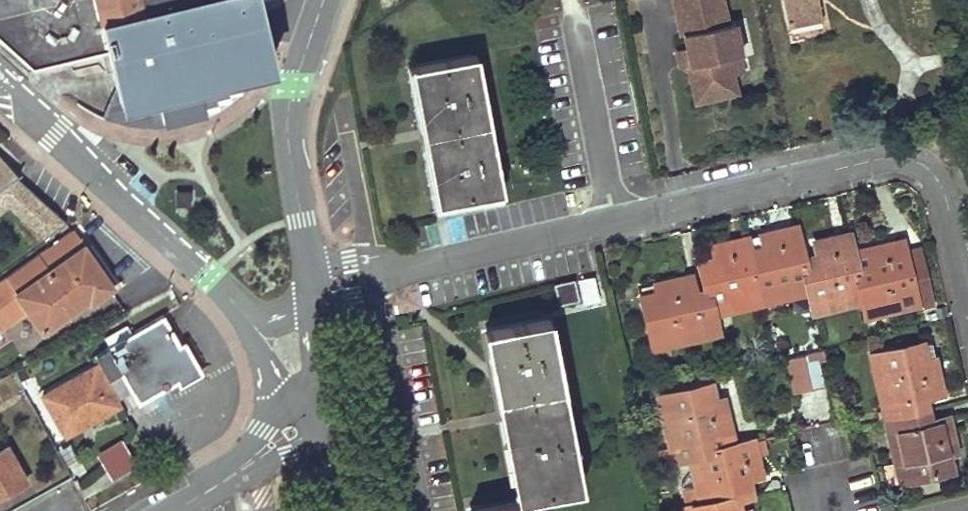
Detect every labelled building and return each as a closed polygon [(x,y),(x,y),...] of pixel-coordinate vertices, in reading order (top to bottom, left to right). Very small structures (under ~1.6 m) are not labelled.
[(31,62),(68,54),(71,68),(110,59),(115,86),(153,78),(160,113),(164,126),(186,121),(204,117),(201,103),(193,69),(269,51),(257,0),(0,0),(0,35),(31,62)] [(734,76),(747,73),(738,28),(731,30),(724,0),(668,0),(679,52),(672,53),(676,72),(683,71),(691,108),(739,98),(734,76)] [(785,19),(811,13),(808,0),(781,0),(785,19)] [(816,0),(808,0),(811,13),(785,19),(787,27),(820,19),(816,0)] [(277,85),(269,51),(193,69),(201,103),(277,85)] [(498,194),(472,56),(406,68),(432,206),(498,194)] [(160,113),(153,78),(115,86),(123,122),(160,113)] [(0,164),(0,192),(13,183),(0,164)] [(803,262),(793,225),(780,228),(762,232),(766,252),(750,256),(759,300),(809,288),(803,262)] [(111,285),(72,230),(51,246),(6,278),(26,307),(41,328),(89,295),(92,298),(111,285)] [(856,269),(847,233),(829,237),(816,240),(820,258),(803,262),(809,288),(814,309),(862,297),(856,269)] [(750,256),(745,237),(726,242),(713,245),(718,263),(700,267),(707,296),(710,311),(725,308),(759,300),(750,256)] [(916,301),(902,239),(883,243),(869,246),(873,265),(856,269),(862,297),(867,313),(916,301)] [(710,311),(707,296),(695,300),(689,275),(670,279),(655,283),(657,297),(641,301),(651,344),(714,330),(712,320),(710,311)] [(0,282),(0,322),(1,324),(26,307),(6,278),(0,282)] [(578,298),(574,280),(555,284),(558,303),(578,298)] [(727,318),(725,308),(710,311),(712,320),(727,318)] [(180,344),(165,315),(110,345),(109,348),(96,354),(100,361),(43,393),(66,435),(122,404),(118,396),(133,388),(140,403),(178,381),(189,375),(193,371),(193,366),(180,344)] [(545,316),(489,326),(506,415),(521,496),(473,506),(474,510),(530,510),(528,496),(576,486),(567,439),(572,439),(571,429),(566,430),(551,355),(555,354),(554,345),(550,346),(545,316)] [(203,374),(186,341),(180,344),(193,366),(193,371),(191,374),(178,381),(181,386),(203,374)] [(932,357),(928,341),(914,343),(918,361),(932,357)] [(936,371),(932,357),(918,361),(914,343),(870,353),(885,418),(919,409),(916,396),(940,390),(936,371)] [(786,356),(789,390),(807,388),(804,354),(786,356)] [(823,384),(817,359),(805,361),(810,385),(823,384)] [(731,444),(720,398),(708,401),(704,385),(659,395),(671,449),(663,451),(665,461),(688,455),(731,444)] [(922,423),(919,409),(885,418),(900,479),(944,470),(940,452),(955,448),(951,431),(948,417),(922,423)] [(764,450),(761,437),(751,439),(755,452),(764,450)] [(134,461),(120,438),(97,451),(111,475),(134,461)] [(755,452),(751,439),(731,444),(688,455),(695,486),(698,503),(729,496),(742,492),(739,476),(760,471),(755,452)] [(9,445),(0,450),(0,495),(28,479),(9,445)] [(665,461),(663,451),(644,456),(646,465),(665,461)] [(778,485),(776,479),(773,477),(768,478),(762,489),(778,485)] [(698,503),(695,486),(683,488),(687,507),(698,503)] [(729,496),(698,503),(687,507),(684,508),(685,510),(732,510),(729,496)]
